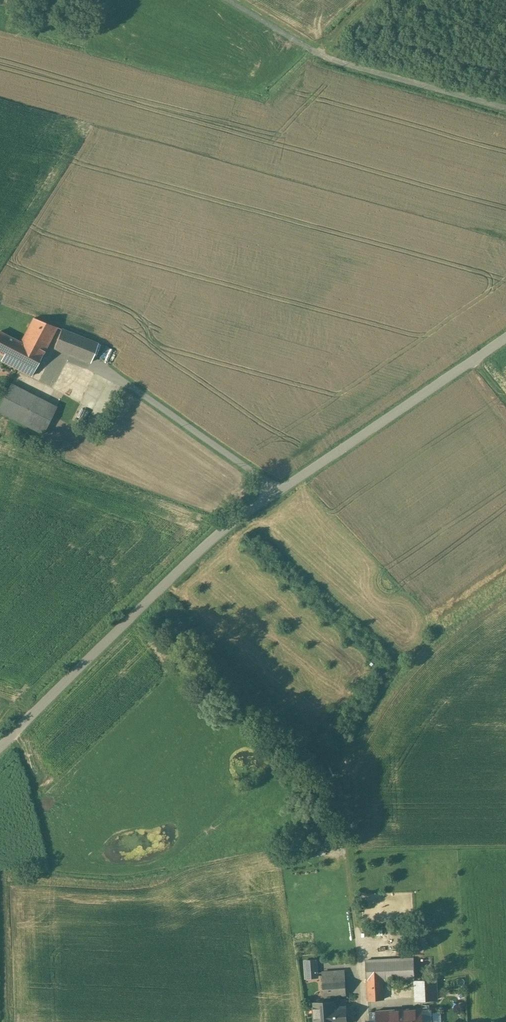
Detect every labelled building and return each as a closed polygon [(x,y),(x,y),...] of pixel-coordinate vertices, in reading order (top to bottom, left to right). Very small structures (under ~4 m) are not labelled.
[(56,327),(33,318),(20,343),(16,352),(10,350),(6,357),(4,356),(1,361),(31,376),(56,327)] [(98,344),(61,329),(54,348),(90,362),(98,344)] [(0,332),(0,354),(4,356),(6,357),(10,350),(16,352),(20,343),(0,332)] [(11,384),(0,406),(0,413),(42,434),(56,407),(11,384)] [(322,976),(322,957),(308,958),(308,977),(322,976)] [(414,958),(366,960),(367,981),(383,980),(415,979),(414,958)] [(345,980),(323,981),(324,996),(346,995),(345,980)] [(383,980),(367,981),(368,1000),(384,999),(383,980)] [(432,981),(424,981),(424,986),(424,998),(433,997),(432,981)] [(424,986),(414,986),(415,998),(424,998),(424,986)] [(313,1003),(314,1021),(325,1021),(324,1008),(329,1008),(328,1002),(313,1003)] [(324,1008),(325,1021),(346,1021),(345,1007),(329,1008),(324,1008)] [(376,1012),(377,1021),(433,1021),(432,1008),(376,1012)]
